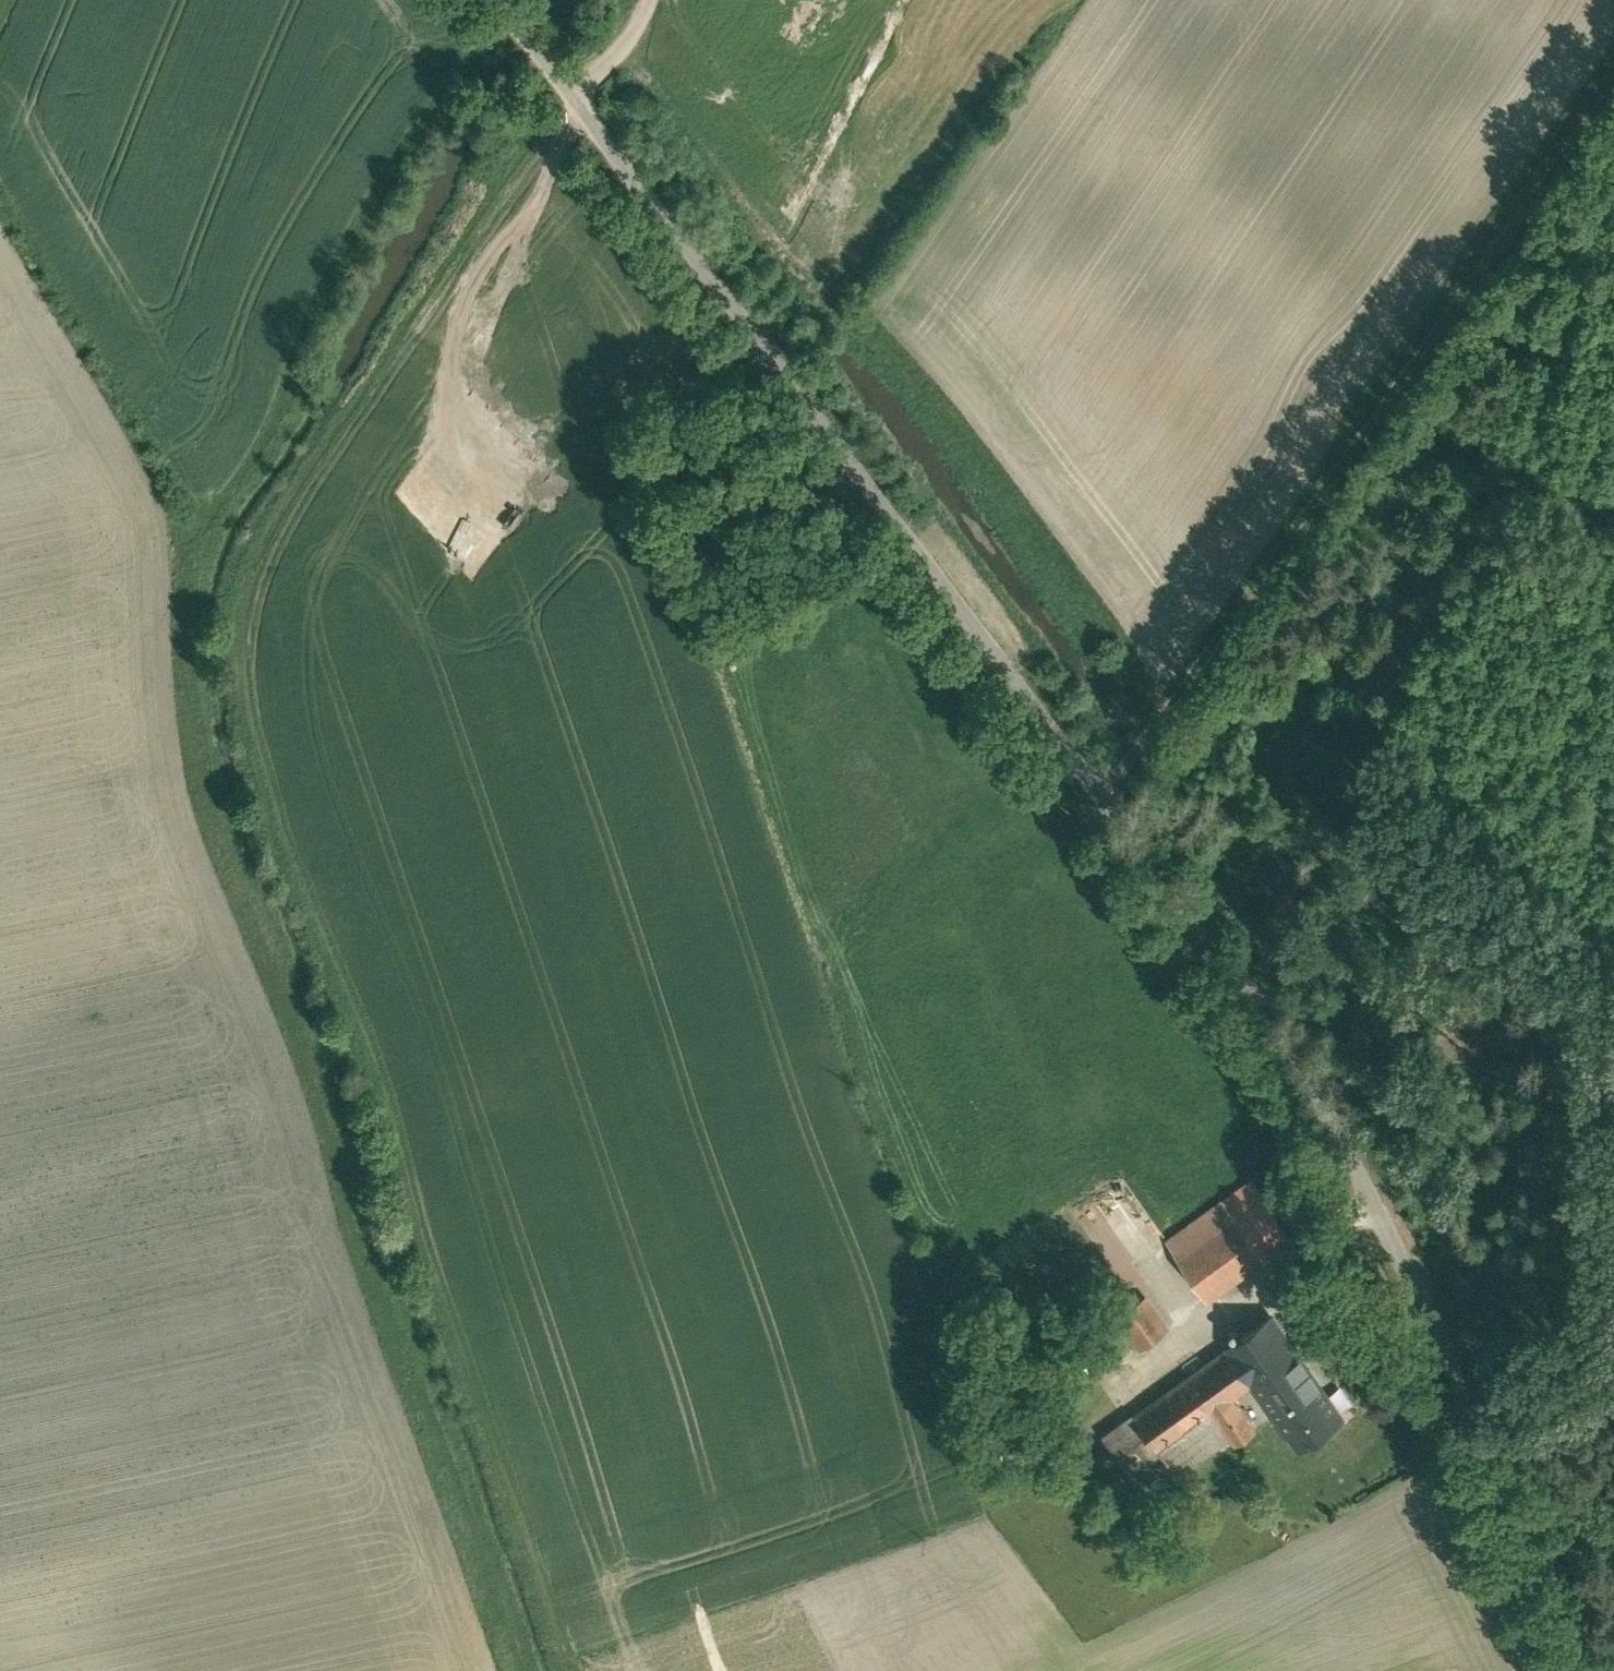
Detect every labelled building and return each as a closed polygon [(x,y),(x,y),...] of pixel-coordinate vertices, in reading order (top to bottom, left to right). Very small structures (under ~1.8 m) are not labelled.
[(1109,1181),(1133,1220),(1148,1211),(1124,1172),(1109,1181)] [(1247,1178),(1163,1240),(1208,1301),(1292,1238),(1272,1211),(1247,1178)] [(1256,1432),(1238,1403),(1253,1391),(1296,1448),(1343,1413),(1270,1315),(1138,1413),(1169,1454),(1217,1418),(1234,1446),(1256,1432)]
